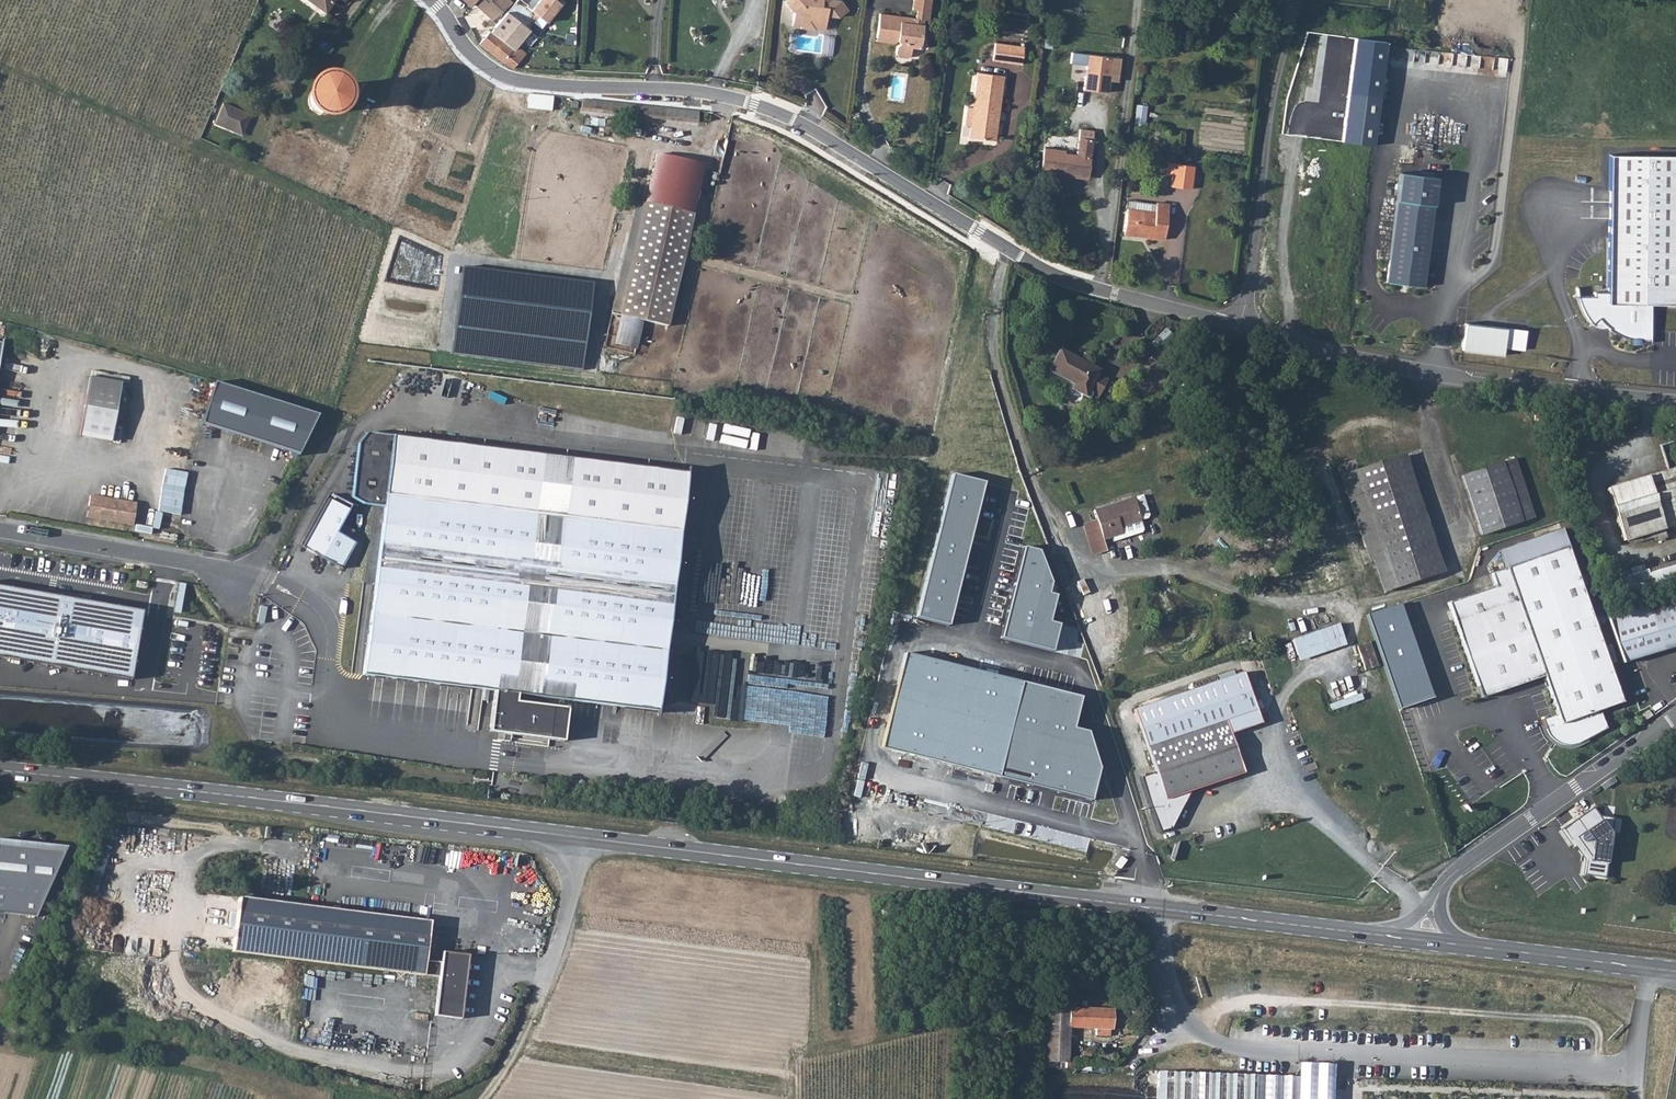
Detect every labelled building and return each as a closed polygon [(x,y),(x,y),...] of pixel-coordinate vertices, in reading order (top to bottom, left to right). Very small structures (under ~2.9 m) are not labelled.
[(330,16),(341,0),(306,0),(330,16)] [(470,7),(474,2),(495,20),(507,8),(513,4),(509,0),(462,0),(470,7)] [(509,13),(524,24),(527,19),(533,23),(539,16),(547,23),(562,4),(558,0),(543,0),(542,1),(541,0),(540,0),(532,10),(528,6),(529,5),(524,0),(518,0),(509,13)] [(820,23),(820,16),(828,16),(840,17),(852,10),(842,0),(783,0),(792,10),(795,11),(795,19),(805,19),(806,22),(820,23)] [(888,39),(888,43),(894,44),(898,42),(900,42),(901,47),(898,49),(897,55),(899,58),(907,59),(912,53),(912,46),(918,46),(919,42),(919,37),(924,37),(924,18),(927,18),(929,0),(911,0),(910,9),(915,9),(914,17),(911,17),(911,23),(903,23),(904,16),(881,14),(878,38),(888,39)] [(516,67),(528,53),(518,47),(531,30),(524,24),(509,13),(493,31),(491,30),(481,44),(513,67),(516,67)] [(801,26),(802,29),(818,30),(819,28),(827,28),(828,16),(820,16),(820,23),(806,22),(805,19),(795,19),(794,26),(801,26)] [(1386,41),(1354,37),(1341,141),(1373,145),(1386,41)] [(1022,45),(993,42),(992,45),(991,60),(1020,63),(1022,45)] [(1086,52),(1082,88),(1106,90),(1110,55),(1086,52)] [(992,113),(998,113),(1001,74),(975,71),(971,107),(965,107),(963,124),(969,125),(968,137),(994,140),(996,120),(992,120),(992,113)] [(315,110),(321,111),(327,111),(331,107),(334,103),(334,98),(333,93),(329,88),(324,87),(320,87),(317,87),(312,91),(310,96),(310,101),(311,106),(315,110)] [(530,94),(529,108),(554,110),(555,96),(530,94)] [(216,125),(245,136),(253,113),(224,103),(216,125)] [(1146,105),(1137,104),(1134,123),(1144,124),(1146,105)] [(1066,172),(1088,174),(1092,137),(1077,135),(1075,153),(1063,152),(1064,148),(1042,146),(1040,173),(1066,176),(1066,172)] [(1609,151),(1608,289),(1594,289),(1594,293),(1578,293),(1579,298),(1581,303),(1583,308),(1585,312),(1588,316),(1592,321),(1598,314),(1600,317),(1603,320),(1605,322),(1608,324),(1607,325),(1611,328),(1615,330),(1619,332),(1622,333),(1626,334),(1631,335),(1635,336),(1639,336),(1639,339),(1651,339),(1651,300),(1675,301),(1675,151),(1609,151)] [(693,213),(704,164),(671,156),(657,153),(646,202),(670,208),(693,213)] [(1173,163),(1170,186),(1178,187),(1181,164),(1173,163)] [(1193,166),(1181,164),(1178,187),(1191,188),(1193,166)] [(1396,200),(1433,204),(1436,176),(1400,172),(1396,200)] [(611,313),(666,326),(693,213),(670,208),(646,202),(638,200),(611,313)] [(1156,203),(1127,200),(1126,208),(1155,211),(1156,203)] [(1386,281),(1423,286),(1433,204),(1396,200),(1386,281)] [(1168,204),(1156,202),(1156,203),(1155,211),(1126,208),(1124,230),(1146,233),(1146,237),(1164,239),(1168,204)] [(1464,324),(1462,351),(1503,355),(1503,349),(1523,351),(1525,331),(1464,324)] [(1173,337),(1165,329),(1151,343),(1158,351),(1173,337)] [(1059,349),(1049,370),(1074,383),(1072,388),(1085,395),(1088,389),(1098,394),(1102,387),(1107,379),(1096,373),(1098,370),(1059,349)] [(121,383),(90,377),(80,435),(110,441),(121,383)] [(217,384),(203,425),(299,454),(320,416),(217,384)] [(381,505),(360,672),(492,688),(487,730),(548,737),(551,705),(514,700),(515,691),(654,710),(684,471),(365,430),(356,444),(350,491),(361,502),(381,505)] [(1436,574),(1398,455),(1341,474),(1365,547),(1374,544),(1379,558),(1375,559),(1386,590),(1436,574)] [(1515,457),(1462,475),(1482,534),(1534,517),(1515,457)] [(1675,525),(1675,475),(1674,467),(1607,487),(1623,540),(1675,525)] [(956,473),(918,615),(948,623),(986,481),(956,473)] [(137,502),(117,499),(90,495),(87,511),(99,514),(98,519),(114,522),(134,525),(137,502)] [(1144,530),(1133,497),(1094,509),(1097,519),(1103,540),(1113,537),(1114,541),(1143,532),(1144,530)] [(350,542),(332,531),(344,509),(326,498),(298,545),(336,566),(350,542)] [(1097,519),(1081,524),(1091,555),(1107,550),(1103,540),(1097,519)] [(1481,698),(1544,676),(1557,714),(1542,720),(1541,727),(1543,732),(1545,737),(1548,741),(1552,744),(1557,746),(1562,747),(1567,747),(1571,746),(1575,745),(1579,742),(1606,728),(1600,710),(1622,702),(1596,626),(1592,616),(1582,587),(1579,576),(1562,528),(1500,550),(1506,568),(1490,574),(1491,577),(1494,586),(1481,591),(1448,603),(1481,698)] [(1374,544),(1365,547),(1369,561),(1375,559),(1379,558),(1374,544)] [(1027,546),(1006,635),(1054,649),(1062,623),(1051,619),(1058,593),(1051,590),(1054,580),(1041,550),(1027,546)] [(1648,573),(1652,587),(1675,580),(1675,564),(1648,573)] [(1652,587),(1648,573),(1647,569),(1615,578),(1621,597),(1652,587)] [(1586,574),(1579,576),(1582,587),(1589,584),(1586,574)] [(1494,586),(1491,577),(1478,582),(1481,591),(1494,586)] [(131,679),(142,612),(0,587),(0,656),(131,679)] [(1401,604),(1368,616),(1399,709),(1434,697),(1401,604)] [(1648,612),(1659,652),(1675,647),(1675,604),(1648,612)] [(1646,605),(1609,616),(1622,662),(1659,652),(1648,612),(1646,605)] [(1599,613),(1592,616),(1596,626),(1603,624),(1599,613)] [(1340,625),(1293,640),(1300,661),(1348,646),(1340,625)] [(1359,647),(1367,666),(1375,663),(1368,644),(1359,647)] [(908,653),(886,745),(1093,795),(1100,765),(1091,731),(1074,727),(1083,696),(908,653)] [(1165,799),(1244,772),(1231,733),(1262,723),(1241,660),(1131,697),(1165,799)] [(1655,710),(1646,716),(1650,721),(1658,715),(1655,710)] [(869,743),(871,731),(855,728),(853,740),(869,743)] [(937,770),(936,783),(946,784),(947,781),(963,782),(964,772),(937,770)] [(1593,808),(1561,831),(1573,849),(1575,848),(1586,861),(1584,875),(1606,879),(1615,806),(1605,805),(1602,816),(1601,816),(1593,808)] [(1016,826),(1014,808),(1003,809),(1005,827),(1016,826)] [(35,916),(66,851),(0,844),(0,912),(35,916)] [(1049,859),(1050,850),(1034,849),(1033,858),(1049,859)] [(441,977),(436,1016),(462,1019),(470,955),(445,951),(443,962),(427,960),(432,921),(353,911),(240,897),(233,952),(441,977)] [(1046,1040),(1045,1060),(1049,1060),(1067,1061),(1069,1026),(1070,1014),(1070,1006),(1047,1005),(1047,1014),(1046,1040)] [(1081,1027),(1096,1028),(1110,1028),(1112,1028),(1113,1009),(1082,1007),(1081,1027)] [(1110,1028),(1096,1028),(1096,1035),(1110,1036),(1110,1028)] [(1159,1072),(1158,1098),(1335,1098),(1336,1090),(1336,1079),(1336,1066),(1301,1065),(1300,1078),(1159,1072)]
